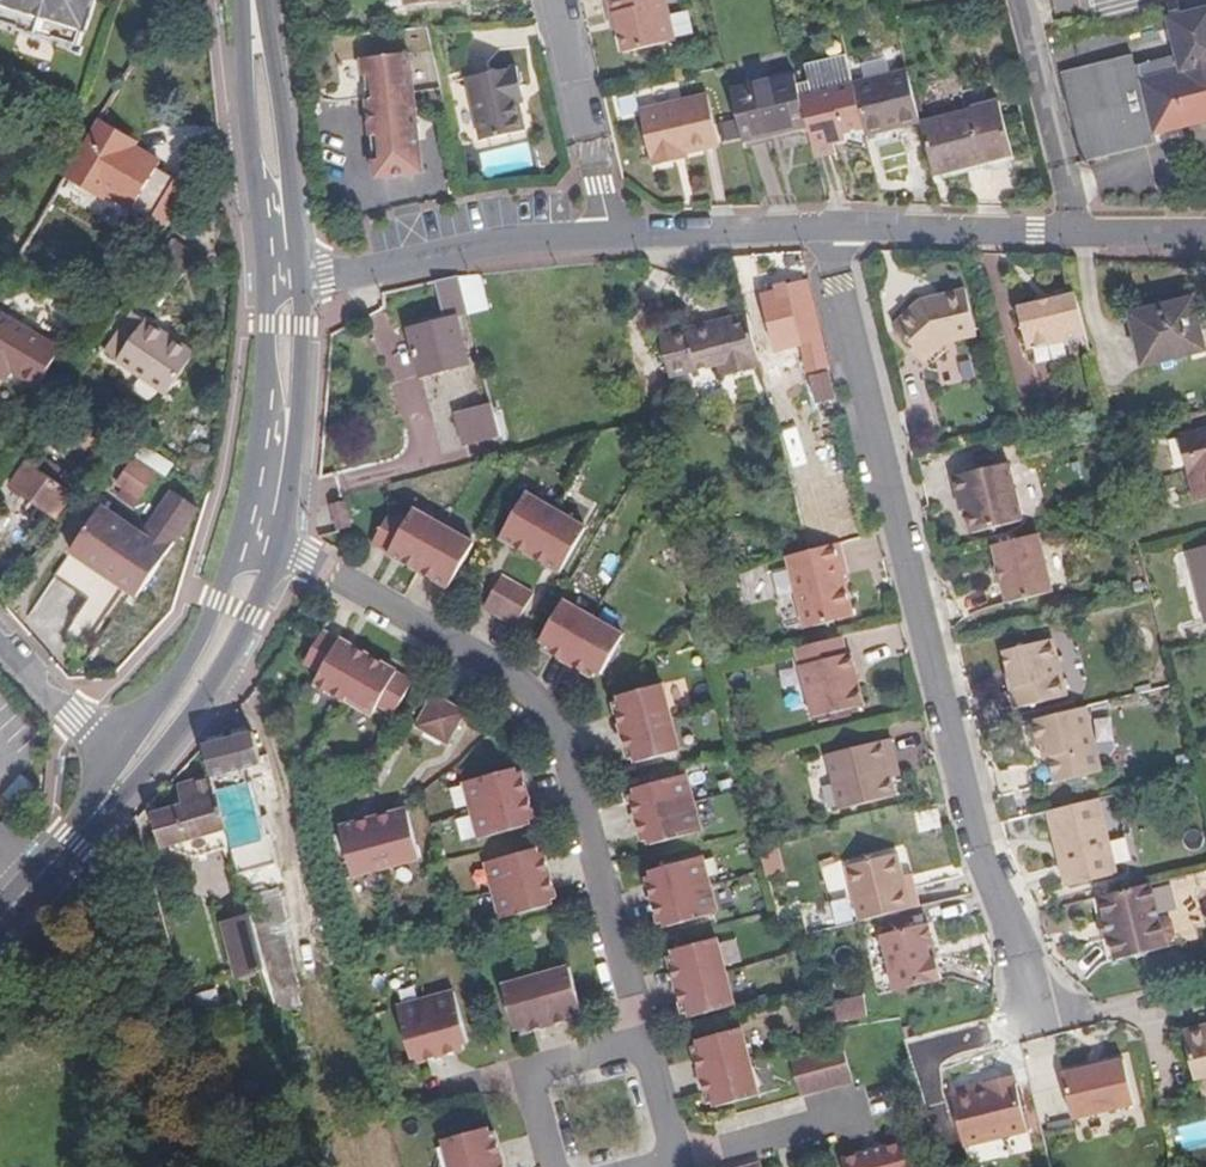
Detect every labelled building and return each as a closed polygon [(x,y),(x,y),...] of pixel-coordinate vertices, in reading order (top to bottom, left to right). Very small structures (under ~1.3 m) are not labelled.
[(2,0),(4,1),(0,15),(0,19),(20,25),(20,28),(56,39),(57,37),(79,43),(85,29),(87,29),(96,0),(2,0)] [(616,29),(621,52),(672,40),(663,0),(605,0),(609,18),(613,17),(616,29)] [(1148,150),(1143,132),(1155,128),(1157,138),(1205,126),(1205,14),(1153,27),(1156,36),(1171,34),(1178,62),(1140,72),(1137,60),(1063,78),(1084,165),(1148,150)] [(413,54),(362,62),(381,181),(430,173),(413,54)] [(862,132),(852,89),(845,61),(805,70),(808,84),(797,86),(800,102),(806,130),(815,161),(833,156),(831,148),(829,140),(841,137),(862,132)] [(519,87),(523,86),(518,65),(471,76),(487,137),(529,127),(521,99),(519,87)] [(906,76),(852,89),(862,132),(864,139),(919,126),(906,76)] [(806,130),(800,102),(797,86),(795,78),(729,95),(741,145),(806,130)] [(675,156),(684,153),(716,146),(704,96),(639,111),(653,166),(676,161),(675,156)] [(466,135),(479,132),(473,100),(459,103),(466,135)] [(973,117),(919,128),(931,178),(1013,158),(999,106),(972,112),(973,117)] [(120,159),(82,137),(48,198),(86,218),(90,213),(142,243),(165,203),(138,188),(142,180),(117,165),(120,159)] [(843,144),(841,137),(829,140),(831,148),(843,144)] [(195,251),(171,235),(146,270),(170,288),(195,251)] [(459,280),(471,322),(490,316),(479,276),(459,280)] [(459,280),(439,283),(446,329),(413,336),(424,382),(473,370),(461,324),(471,322),(459,280)] [(788,289),(774,293),(778,310),(785,308),(785,313),(793,311),(810,376),(802,378),(805,389),(813,386),(817,404),(839,399),(808,284),(788,289)] [(1074,332),(1086,330),(1074,286),(1051,293),(1036,296),(1015,301),(1026,343),(1074,332)] [(928,358),(941,344),(943,342),(977,334),(965,287),(939,295),(940,297),(915,304),(893,328),(926,360),(928,358)] [(1036,296),(1051,293),(1049,287),(1034,291),(1036,296)] [(1191,298),(1132,312),(1145,366),(1203,351),(1191,298)] [(196,358),(134,315),(106,354),(168,397),(196,358)] [(716,380),(754,371),(740,317),(652,339),(662,379),(713,367),(716,380)] [(9,375),(34,391),(57,354),(0,321),(0,370),(1,368),(9,375)] [(1078,347),(1074,332),(1026,343),(1030,358),(1078,347)] [(946,349),(941,344),(928,358),(933,363),(946,349)] [(9,375),(1,368),(0,370),(0,387),(1,388),(9,375)] [(493,405),(461,415),(469,449),(502,439),(493,405)] [(1169,437),(1175,464),(1190,461),(1198,498),(1205,496),(1205,432),(1184,437),(1183,434),(1169,437)] [(808,443),(818,474),(847,465),(838,434),(808,443)] [(41,454),(33,466),(53,482),(59,475),(66,480),(70,474),(41,454)] [(159,472),(138,458),(129,470),(151,485),(159,472)] [(963,492),(966,505),(971,528),(1023,515),(1008,458),(953,472),(958,493),(963,492)] [(53,482),(33,466),(15,489),(57,520),(82,483),(70,474),(66,480),(59,475),(53,482)] [(1117,487),(1101,491),(1106,509),(1122,504),(1117,487)] [(143,590),(200,508),(176,490),(146,532),(105,505),(75,550),(116,578),(119,573),(124,577),(143,590)] [(805,519),(824,515),(819,492),(800,496),(805,519)] [(562,574),(586,532),(527,497),(501,540),(562,574)] [(349,499),(338,502),(343,526),(355,524),(349,499)] [(853,507),(825,510),(828,536),(856,533),(853,507)] [(475,548),(414,514),(407,525),(392,516),(374,547),(390,556),(388,557),(450,591),(475,548)] [(1120,516),(1105,521),(1107,532),(1123,528),(1120,516)] [(1038,529),(994,541),(1000,560),(1004,578),(1009,598),(1054,586),(1038,529)] [(807,631),(858,618),(847,579),(853,577),(843,545),(788,559),(807,631)] [(1191,551),(1205,617),(1205,548),(1191,551)] [(104,606),(124,577),(119,573),(116,578),(75,550),(58,575),(104,606)] [(1004,578),(1000,560),(994,562),(999,579),(1004,578)] [(533,596),(501,578),(484,609),(514,628),(533,596)] [(600,682),(617,652),(624,638),(612,631),(564,603),(539,648),(545,651),(555,657),(560,649),(574,656),(588,665),(581,673),(593,678),(600,682)] [(352,708),(335,643),(320,634),(303,666),(319,676),(313,687),(352,708)] [(1054,634),(1005,647),(1015,682),(1011,683),(1016,705),(1068,692),(1054,634)] [(839,638),(793,649),(810,720),(862,706),(848,654),(844,656),(839,638)] [(336,644),(335,643),(352,708),(371,718),(378,707),(394,716),(411,685),(394,676),(396,673),(338,641),(336,644)] [(560,649),(555,657),(568,665),(574,656),(560,649)] [(555,657),(545,651),(542,656),(565,670),(568,665),(555,657)] [(568,665),(581,673),(588,665),(574,656),(568,665)] [(589,684),(593,678),(581,673),(568,665),(565,670),(589,684)] [(1156,667),(1144,665),(1142,681),(1154,682),(1156,667)] [(664,686),(628,695),(646,763),(683,753),(664,686)] [(646,763),(628,695),(615,699),(617,706),(620,717),(630,715),(634,730),(639,746),(628,747),(631,761),(632,767),(646,763)] [(465,715),(434,698),(414,730),(447,748),(465,715)] [(1087,702),(1029,717),(1035,742),(1041,740),(1046,739),(1050,755),(1056,779),(1104,768),(1087,702)] [(620,717),(617,706),(611,707),(618,735),(623,733),(620,717)] [(630,715),(620,717),(623,733),(634,730),(630,715)] [(634,730),(623,733),(628,747),(639,746),(634,730)] [(251,733),(204,746),(212,780),(226,830),(236,868),(276,857),(268,827),(261,829),(245,770),(261,766),(251,733)] [(623,733),(618,735),(625,763),(631,761),(628,747),(623,733)] [(1046,739),(1041,740),(1045,757),(1050,755),(1046,739)] [(887,740),(871,744),(884,799),(892,797),(888,778),(886,770),(894,768),(887,740)] [(884,799),(871,744),(824,757),(838,810),(884,799)] [(265,782),(261,766),(245,770),(261,829),(268,827),(256,784),(265,782)] [(537,825),(535,818),(532,809),(519,813),(515,800),(511,785),(525,781),(522,773),(521,768),(464,784),(479,840),(537,825)] [(886,770),(888,778),(897,776),(894,768),(886,770)] [(530,771),(522,773),(525,781),(529,797),(536,795),(530,771)] [(687,776),(652,786),(666,843),(703,834),(687,776)] [(226,830),(212,780),(181,788),(185,803),(156,811),(166,847),(226,830)] [(529,797),(525,781),(511,785),(515,800),(529,797)] [(666,843),(652,786),(631,792),(633,798),(634,806),(648,802),(651,817),(655,831),(642,834),(645,844),(646,849),(666,843)] [(1095,794),(1051,805),(1063,854),(1060,855),(1066,881),(1116,869),(1107,830),(1105,830),(1095,794)] [(532,809),(535,818),(543,817),(536,795),(529,797),(532,809)] [(519,813),(532,809),(529,797),(515,800),(519,813)] [(634,806),(633,798),(625,800),(632,822),(638,821),(634,806)] [(648,802),(634,806),(638,821),(651,817),(648,802)] [(405,810),(383,817),(396,866),(418,859),(405,810)] [(396,866),(383,817),(338,829),(352,878),(396,866)] [(651,817),(638,821),(642,834),(655,831),(651,817)] [(638,821),(632,822),(638,845),(645,844),(642,834),(638,821)] [(558,905),(557,898),(554,890),(540,894),(537,880),(533,866),(547,862),(545,854),(543,849),(486,865),(501,919),(558,905)] [(551,852),(545,854),(547,862),(551,876),(557,875),(551,852)] [(842,868),(852,907),(903,894),(892,854),(842,868)] [(672,866),(687,924),(712,917),(696,859),(672,866)] [(551,876),(547,862),(533,866),(537,880),(551,876)] [(662,930),(687,924),(672,866),(646,872),(648,879),(651,887),(663,884),(668,898),(672,911),(658,914),(661,924),(662,930)] [(1148,873),(1098,886),(1104,909),(1109,925),(1114,950),(1164,936),(1162,931),(1169,928),(1173,923),(1169,909),(1163,906),(1157,908),(1148,873)] [(554,890),(557,898),(564,898),(557,875),(551,876),(554,890)] [(540,894),(554,890),(551,876),(537,880),(540,894)] [(642,880),(648,903),(654,902),(651,887),(648,879),(642,880)] [(663,884),(651,887),(654,902),(668,898),(663,884)] [(264,975),(270,998),(299,989),(281,928),(287,926),(276,891),(245,901),(250,922),(254,934),(264,975)] [(852,907),(856,922),(908,909),(903,894),(852,907)] [(654,902),(658,914),(672,911),(668,898),(654,902)] [(654,925),(661,924),(658,914),(654,902),(648,903),(654,925)] [(834,904),(811,910),(815,928),(839,922),(834,904)] [(1109,925),(1104,909),(1097,911),(1102,928),(1109,925)] [(239,981),(264,975),(254,934),(250,922),(225,928),(239,981)] [(938,979),(932,958),(927,960),(923,946),(929,945),(923,923),(877,935),(892,992),(938,979)] [(693,947),(710,1014),(737,1006),(719,940),(693,947)] [(927,960),(932,958),(929,945),(923,946),(927,960)] [(686,1020),(710,1014),(693,947),(668,953),(670,960),(673,972),(684,969),(687,984),(691,999),(682,1002),(685,1014),(686,1020)] [(665,961),(672,988),(678,986),(673,972),(670,960),(665,961)] [(673,972),(678,986),(687,984),(684,969),(673,972)] [(564,1023),(576,1020),(583,1018),(570,970),(503,988),(516,1036),(523,1034),(535,1032),(532,1023),(546,1018),(562,1013),(564,1023)] [(678,986),(682,1002),(691,999),(687,984),(678,986)] [(871,1003),(865,985),(847,991),(853,1008),(871,1003)] [(678,1015),(685,1014),(682,1002),(678,986),(672,988),(678,1015)] [(453,994),(432,1000),(444,1041),(449,1039),(454,1053),(462,1051),(468,1049),(453,994)] [(444,1041),(432,1000),(396,1010),(411,1064),(418,1062),(427,1060),(423,1046),(435,1043),(444,1041)] [(549,1028),(564,1023),(562,1013),(546,1018),(549,1028)] [(1205,1068),(1205,1015),(1181,1021),(1194,1071),(1205,1068)] [(535,1032),(549,1028),(546,1018),(532,1023),(535,1032)] [(578,1027),(576,1020),(564,1023),(549,1028),(551,1034),(578,1027)] [(525,1041),(551,1034),(549,1028),(535,1032),(523,1034),(525,1041)] [(716,1036),(733,1105),(761,1097),(743,1030),(716,1036)] [(942,1032),(908,1038),(913,1065),(947,1060),(942,1032)] [(711,1111),(733,1105),(716,1036),(693,1042),(695,1050),(698,1062),(708,1060),(712,1073),(716,1089),(707,1091),(710,1103),(711,1111)] [(449,1039),(444,1041),(448,1055),(454,1053),(449,1039)] [(448,1055),(444,1041),(435,1043),(440,1057),(448,1055)] [(423,1046),(427,1060),(440,1057),(435,1043),(423,1046)] [(1122,1048),(1061,1064),(1073,1109),(1135,1094),(1122,1048)] [(689,1051),(696,1077),(702,1075),(698,1062),(695,1050),(689,1051)] [(845,1050),(793,1063),(803,1099),(855,1084),(845,1050)] [(464,1057),(462,1051),(454,1053),(448,1055),(450,1061),(464,1057)] [(440,1057),(441,1063),(450,1061),(448,1055),(440,1057)] [(427,1060),(418,1062),(420,1069),(441,1063),(440,1057),(427,1060)] [(698,1062),(702,1075),(712,1073),(708,1060),(698,1062)] [(987,1078),(952,1088),(965,1136),(1027,1121),(1013,1065),(986,1073),(987,1078)] [(702,1075),(707,1091),(716,1089),(712,1073),(702,1075)] [(950,1082),(952,1088),(987,1078),(986,1073),(950,1082)] [(703,1105),(710,1103),(707,1091),(702,1075),(696,1077),(703,1105)] [(253,1087),(237,1091),(240,1102),(256,1099),(253,1087)] [(1093,1113),(1097,1127),(1119,1121),(1115,1107),(1093,1113)] [(479,1166),(485,1166),(481,1151),(490,1149),(488,1136),(485,1131),(470,1135),(479,1166)] [(470,1135),(436,1144),(443,1166),(479,1166),(470,1135)] [(494,1135),(488,1136),(490,1149),(494,1163),(501,1162),(494,1135)] [(846,1163),(847,1166),(911,1166),(905,1147),(846,1163)] [(494,1163),(490,1149),(481,1151),(485,1166),(494,1163)]
